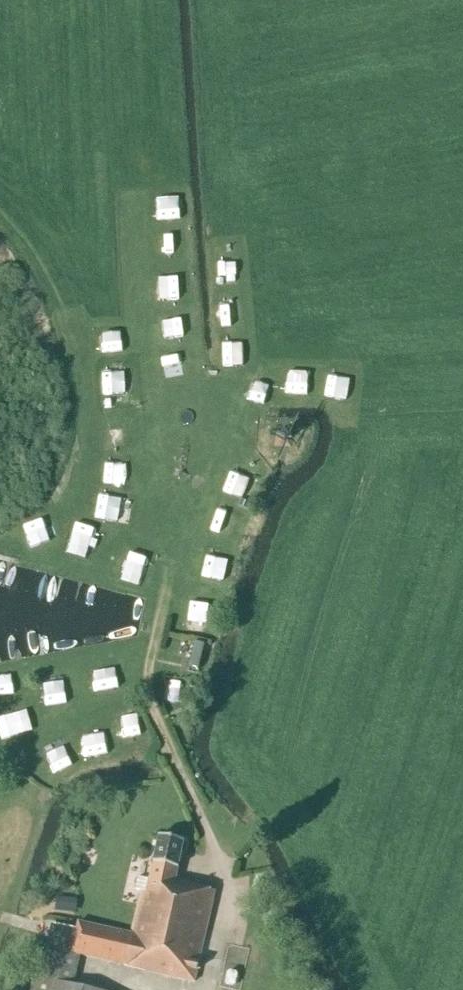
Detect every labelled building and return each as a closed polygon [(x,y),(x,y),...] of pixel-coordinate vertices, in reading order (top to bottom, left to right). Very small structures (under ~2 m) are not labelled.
[(289,447),(291,432),(276,431),(275,446),(289,447)] [(96,517),(106,518),(110,495),(99,493),(96,517)] [(109,496),(109,519),(122,519),(122,497),(109,496)] [(199,669),(206,645),(194,641),(187,666),(199,669)] [(164,700),(184,701),(185,681),(165,680),(164,700)] [(77,930),(53,924),(40,979),(34,978),(32,989),(90,989),(72,986),(79,955),(124,966),(194,982),(215,891),(196,887),(197,886),(175,882),(184,842),(160,837),(147,893),(141,892),(131,935),(79,923),(77,930)] [(56,897),(55,910),(69,912),(70,899),(56,897)] [(229,975),(226,976),(225,987),(226,989),(232,989),(233,989),(235,988),(237,978),(236,976),(229,975)]
